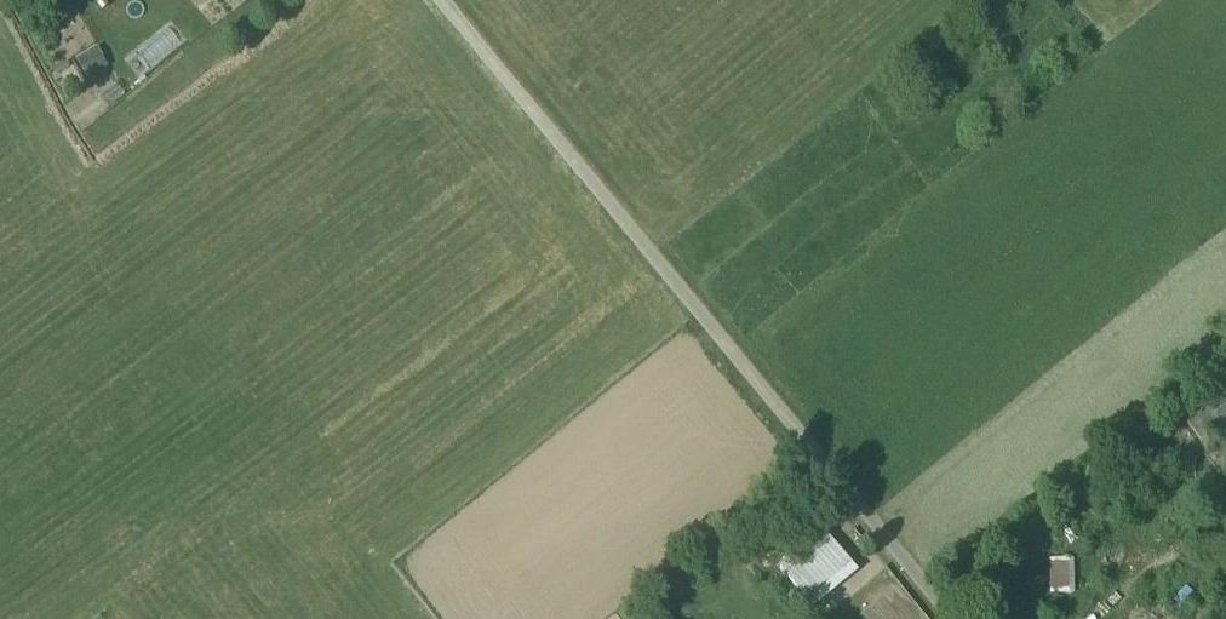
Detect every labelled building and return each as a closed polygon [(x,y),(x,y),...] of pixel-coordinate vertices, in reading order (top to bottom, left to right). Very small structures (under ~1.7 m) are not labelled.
[(78,60),(89,78),(107,67),(96,49),(78,60)] [(780,569),(810,607),(856,569),(826,532),(780,569)]
